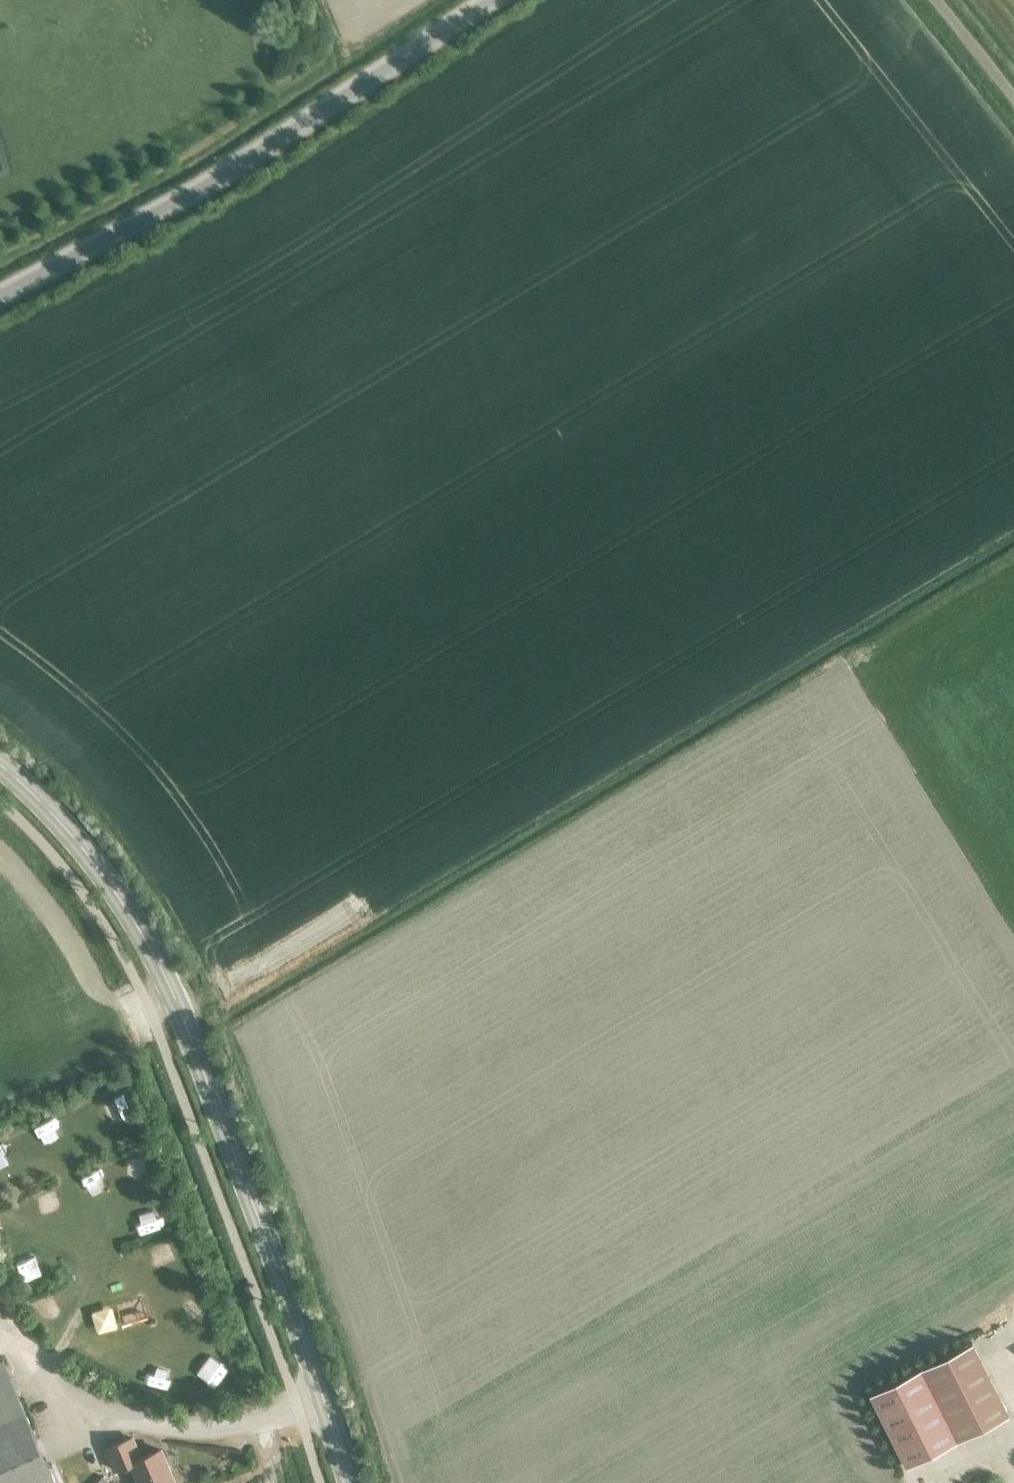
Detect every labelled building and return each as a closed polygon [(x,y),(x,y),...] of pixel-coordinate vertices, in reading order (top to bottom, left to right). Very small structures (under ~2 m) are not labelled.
[(972,1342),(870,1394),(906,1465),(1009,1414),(972,1342)] [(3,1359),(0,1360),(0,1482),(56,1482),(3,1359)] [(161,1448),(140,1457),(132,1437),(106,1448),(115,1469),(132,1462),(141,1482),(175,1482),(161,1448)]
